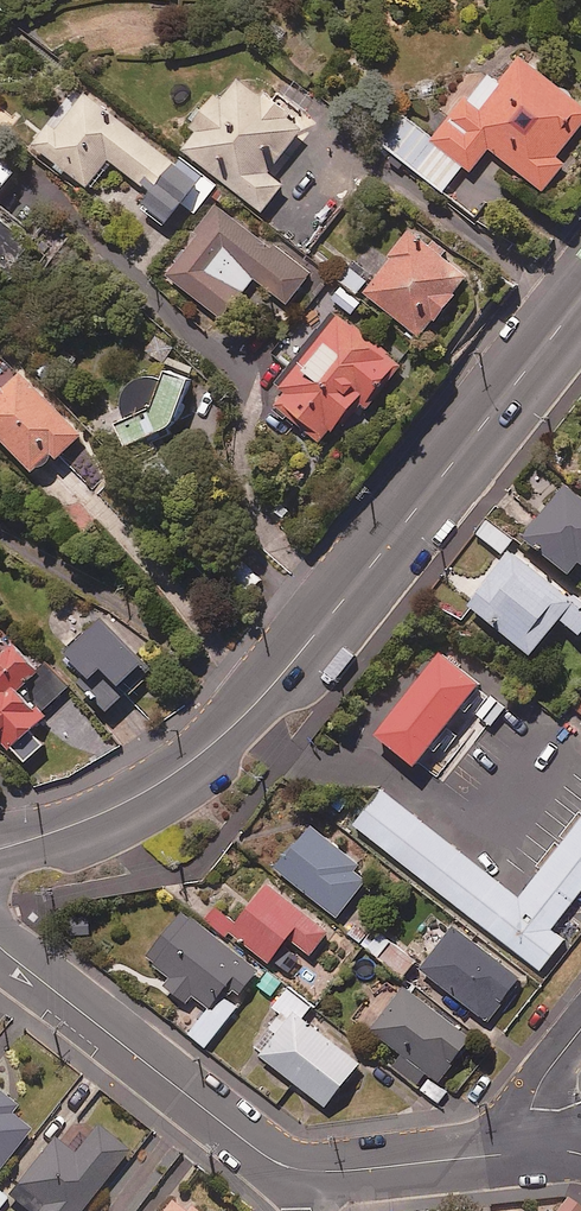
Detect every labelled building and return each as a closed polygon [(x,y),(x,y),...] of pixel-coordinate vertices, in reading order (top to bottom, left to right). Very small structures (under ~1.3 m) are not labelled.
[(521,58),(501,84),(490,76),(455,121),(451,118),(434,140),(404,117),(382,146),(445,194),(464,167),(472,174),(488,152),(545,194),(567,165),(559,159),(580,129),(580,104),(521,58)] [(280,93),(273,101),(243,77),(225,101),(219,96),(193,129),(199,134),(185,152),(264,213),(284,187),(269,175),(306,127),(295,119),(302,110),(280,93)] [(174,163),(83,93),(67,114),(61,110),(34,146),(90,189),(111,162),(151,193),(174,163)] [(217,188),(182,160),(143,209),(165,227),(183,204),(195,214),(217,188)] [(16,175),(0,161),(0,194),(16,175)] [(312,275),(217,207),(166,278),(225,320),(254,279),(291,305),(312,275)] [(0,208),(0,264),(9,272),(37,238),(0,208)] [(424,340),(469,278),(445,261),(453,250),(415,222),(362,294),(424,340)] [(362,303),(342,287),(332,299),(352,316),(362,303)] [(353,328),(338,317),(273,402),(329,444),(361,403),(374,412),(405,371),(389,358),(393,352),(357,324),(353,328)] [(7,360),(0,366),(0,438),(35,475),(48,462),(52,466),(82,437),(7,360)] [(167,383),(162,381),(158,379),(153,379),(148,379),(144,380),(139,382),(135,384),(132,387),(129,391),(126,395),(125,400),(124,405),(124,409),(125,414),(127,419),(129,422),(120,426),(123,435),(128,449),(171,430),(190,380),(171,373),(167,383)] [(566,487),(527,537),(579,577),(580,574),(580,499),(566,487)] [(514,541),(489,522),(479,536),(504,555),(514,541)] [(511,553),(469,606),(534,657),(562,621),(580,636),(580,607),(511,553)] [(262,583),(243,563),(231,575),(250,595),(262,583)] [(145,666),(104,623),(68,658),(89,679),(83,685),(109,712),(132,690),(126,684),(145,666)] [(41,673),(0,629),(0,741),(23,767),(45,747),(32,732),(50,715),(45,710),(56,700),(35,678),(41,673)] [(497,699),(442,655),(377,736),(417,769),(433,748),(448,760),(497,699)] [(518,891),(380,783),(352,819),(539,965),(563,934),(551,925),(580,886),(580,811),(518,891)] [(338,920),(369,882),(358,872),(362,868),(312,827),(277,869),(338,920)] [(330,934),(270,886),(238,926),(214,906),(202,921),(239,951),(245,943),(271,964),(290,940),(312,957),(330,934)] [(260,972),(184,912),(148,958),(174,979),(167,987),(187,1003),(193,995),(210,1009),(190,1035),(207,1048),(244,1001),(240,998),(260,972)] [(521,973),(451,917),(417,961),(487,1016),(521,973)] [(390,938),(360,919),(349,935),(378,955),(390,938)] [(395,945),(386,957),(408,973),(417,961),(395,945)] [(283,982),(268,972),(256,989),(271,999),(283,982)] [(473,1039),(390,985),(363,1024),(405,1053),(393,1070),(420,1088),(427,1077),(440,1086),(473,1039)] [(313,1008),(290,990),(276,1008),(291,1020),(261,1059),(327,1109),(361,1064),(303,1020),(313,1008)] [(0,1095),(0,1173),(31,1132),(12,1117),(18,1109),(0,1095)] [(98,1129),(75,1159),(53,1142),(11,1196),(30,1210),(84,1210),(129,1154),(98,1129)] [(176,1199),(167,1210),(192,1210),(176,1199)] [(567,1199),(558,1210),(580,1210),(567,1199)]
